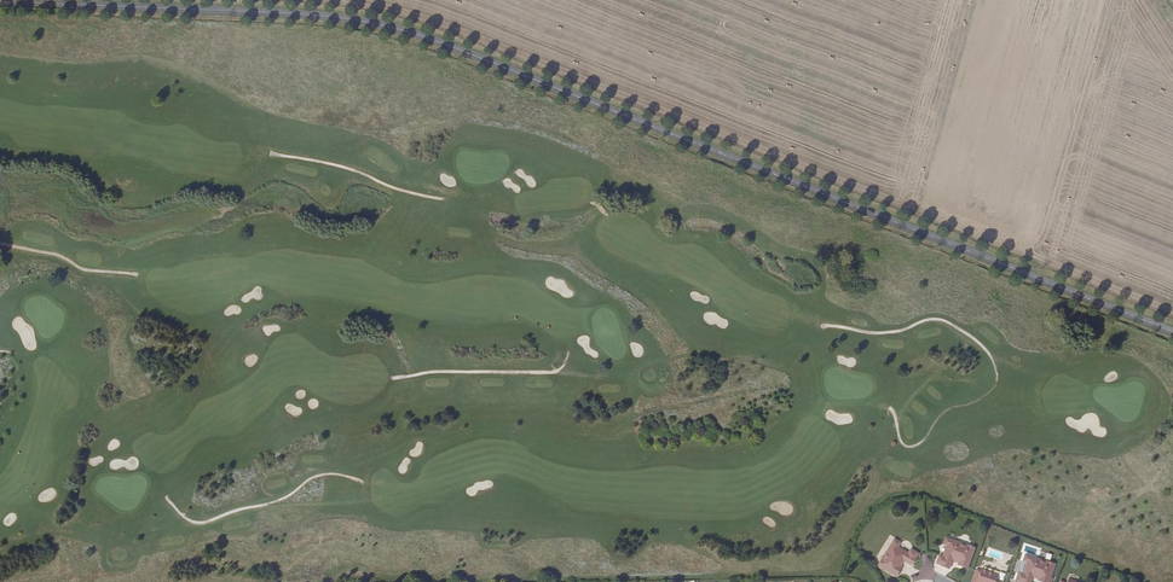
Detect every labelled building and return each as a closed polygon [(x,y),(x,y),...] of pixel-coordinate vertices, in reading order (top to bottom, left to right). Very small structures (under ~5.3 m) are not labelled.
[(958,542),(946,538),(943,544),(948,546),(944,557),(939,555),(936,563),(941,565),(941,566),(949,569),(952,560),(956,562),(957,560),(959,560),(958,564),(962,565),(962,566),(967,568),(975,548),(968,545),(967,547),(958,543),(958,542)] [(900,543),(894,539),(887,551),(889,551),(883,560),(882,559),(878,565),(896,577),(899,572),(899,571),(901,567),(898,565),(899,564),(901,565),(903,560),(911,565),(915,558),(916,558),(918,553),(911,549),(908,553),(898,547),(900,543)] [(1025,555),(1023,561),(1028,563),(1024,574),(1019,573),(1017,581),(1020,581),(1030,581),(1032,577),(1036,578),(1037,576),(1039,577),(1038,580),(1043,581),(1049,581),(1054,564),(1047,562),(1047,563),(1037,560),(1038,559),(1025,555)] [(982,568),(981,571),(976,570),(975,573),(979,575),(977,581),(1002,581),(1005,574),(1000,572),(999,574),(982,568)]
